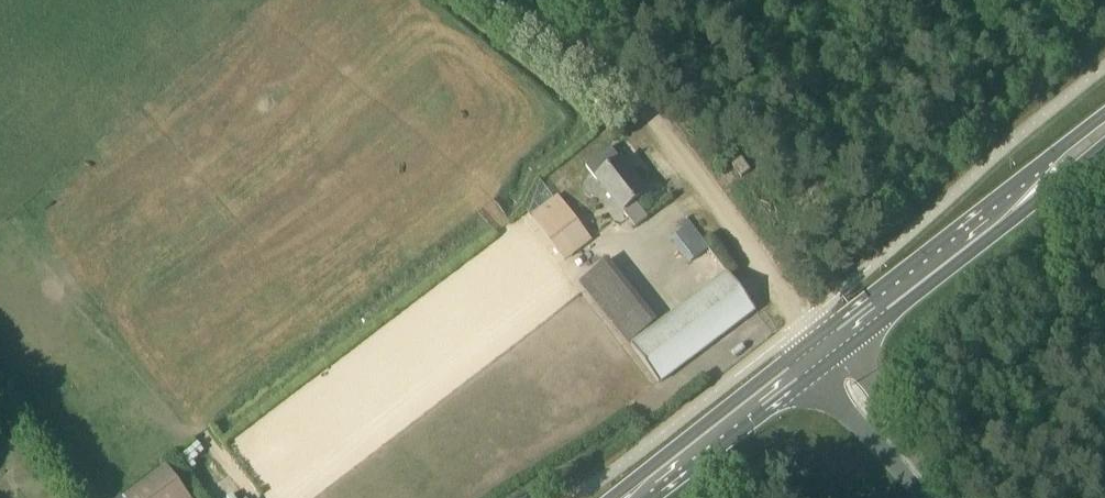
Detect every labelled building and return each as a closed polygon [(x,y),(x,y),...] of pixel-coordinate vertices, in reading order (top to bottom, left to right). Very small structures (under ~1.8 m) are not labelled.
[(619,216),(632,232),(649,219),(636,202),(647,193),(612,148),(595,161),(588,166),(623,213),(619,216)] [(742,158),(733,165),(742,178),(752,171),(742,158)] [(559,195),(531,215),(564,261),(592,241),(559,195)] [(674,237),(671,240),(689,264),(693,262),(710,248),(692,224),(674,237)] [(629,345),(659,321),(609,259),(579,283),(629,345)] [(660,384),(756,311),(757,310),(729,273),(632,346),(660,384)] [(179,484),(167,468),(125,497),(189,497),(179,484)]
